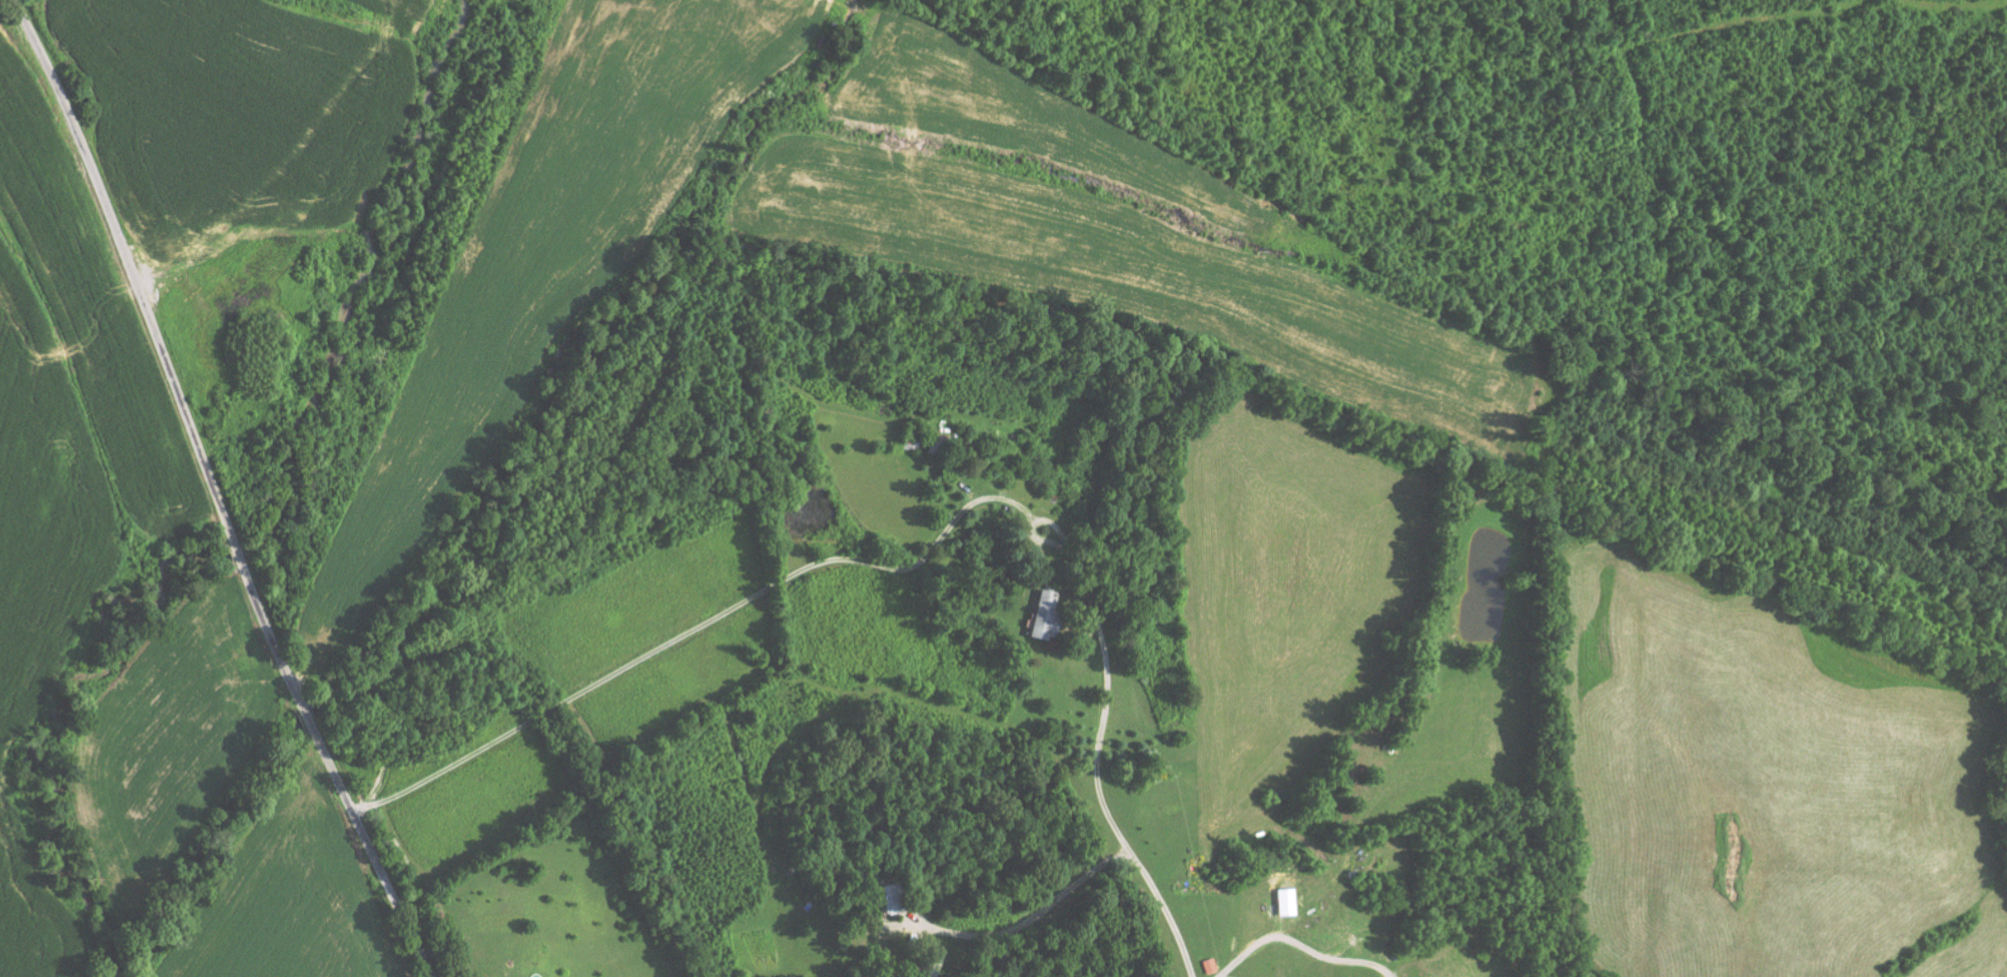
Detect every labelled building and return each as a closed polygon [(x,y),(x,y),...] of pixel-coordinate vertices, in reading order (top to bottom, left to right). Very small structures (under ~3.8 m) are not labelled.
[(1046,641),(1047,635),(1055,636),(1057,622),(1050,621),(1054,593),(1036,590),(1029,639),(1046,641)] [(880,884),(884,913),(903,910),(900,882),(880,884)] [(1293,887),(1276,888),(1277,915),(1294,915),(1293,887)]
